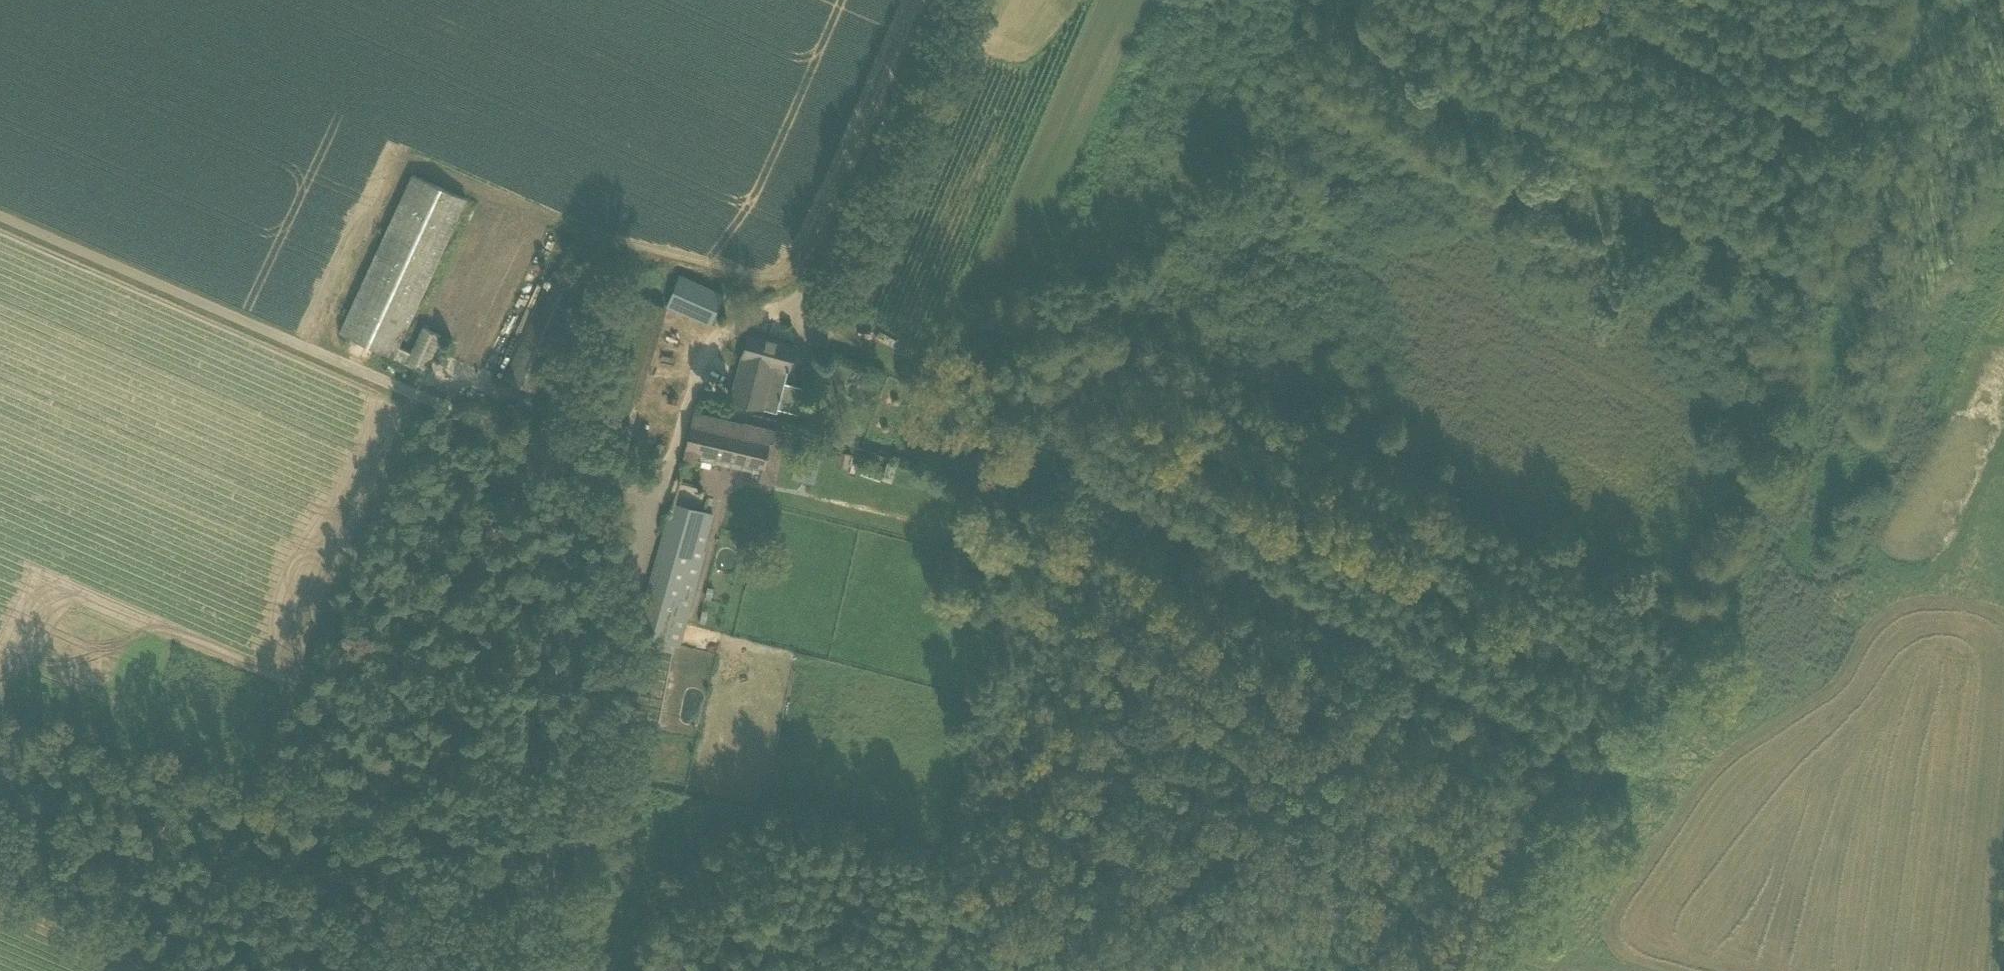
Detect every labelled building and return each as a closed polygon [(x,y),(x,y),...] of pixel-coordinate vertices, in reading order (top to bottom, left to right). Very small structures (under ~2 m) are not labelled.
[(340,332),(393,356),(424,371),(441,335),(422,326),(411,352),(397,347),(466,198),(413,174),(340,332)] [(584,283),(554,269),(505,378),(534,391),(584,283)] [(722,292),(680,273),(667,304),(708,322),(722,292)] [(748,332),(731,396),(730,400),(762,409),(762,408),(776,412),(794,344),(748,332)] [(785,434),(743,425),(694,413),(683,460),(696,463),(699,451),(763,466),(760,481),(774,484),(785,434)] [(814,481),(820,454),(798,450),(793,476),(814,481)] [(670,515),(647,595),(655,597),(644,635),(667,641),(701,523),(670,515)]
